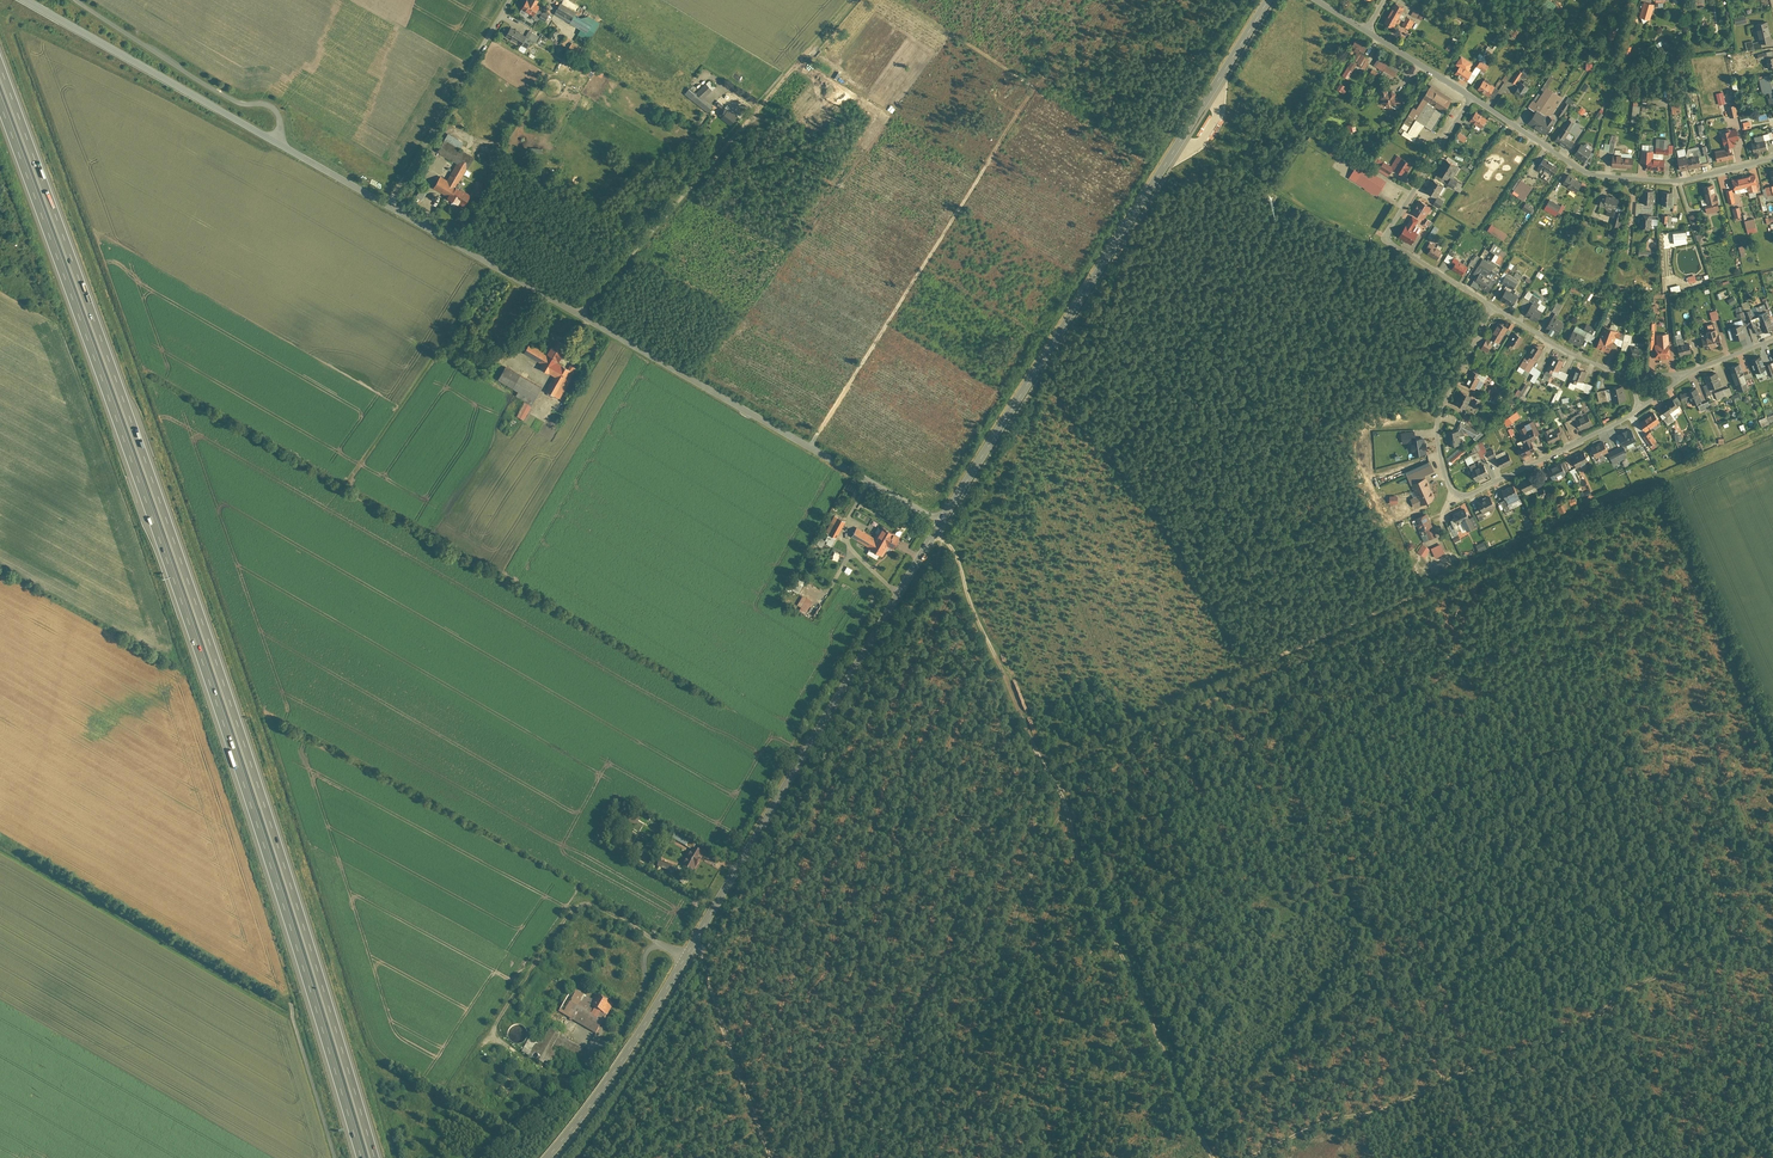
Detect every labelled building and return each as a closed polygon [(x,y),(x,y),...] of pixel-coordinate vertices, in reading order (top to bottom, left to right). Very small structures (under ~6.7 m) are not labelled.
[(521,8),(533,15),(536,8),(538,6),(535,4),(528,0),(526,0),(521,8)] [(1640,17),(1650,20),(1655,4),(1644,1),(1640,17)] [(560,2),(554,14),(581,29),(578,34),(588,40),(598,22),(585,14),(584,15),(560,2)] [(1396,3),(1385,23),(1395,29),(1406,9),(1396,3)] [(1417,7),(1412,16),(1418,19),(1423,10),(1417,7)] [(532,16),(537,20),(539,18),(542,12),(536,8),(533,15),(532,16)] [(548,16),(550,13),(543,9),(542,12),(539,18),(545,21),(548,16)] [(1408,18),(1403,26),(1411,30),(1415,21),(1408,18)] [(1733,20),(1734,26),(1748,25),(1747,18),(1733,20)] [(1762,44),(1772,42),(1772,39),(1770,22),(1758,25),(1762,44)] [(526,36),(510,27),(505,36),(520,45),(526,36)] [(1513,29),(1511,36),(1517,38),(1519,32),(1513,29)] [(1608,36),(1614,38),(1617,31),(1611,29),(1608,36)] [(526,36),(520,45),(528,49),(532,41),(536,43),(540,36),(529,30),(526,36)] [(553,39),(559,42),(563,36),(558,32),(553,39)] [(1358,39),(1351,48),(1363,56),(1370,47),(1358,39)] [(569,49),(580,55),(584,48),(574,42),(569,49)] [(1447,49),(1454,53),(1457,46),(1451,43),(1447,49)] [(1746,45),(1747,52),(1761,50),(1760,43),(1746,45)] [(1385,56),(1377,68),(1395,79),(1403,68),(1385,56)] [(1462,57),(1457,65),(1469,72),(1474,65),(1462,57)] [(1476,69),(1485,75),(1490,68),(1481,62),(1476,69)] [(1473,76),(1461,68),(1456,76),(1468,84),(1473,76)] [(1523,74),(1522,75),(1526,79),(1531,72),(1527,68),(1523,74)] [(837,71),(834,78),(839,80),(842,73),(837,71)] [(1512,81),(1515,83),(1522,75),(1523,74),(1519,71),(1512,81)] [(1763,94),(1772,92),(1772,83),(1772,77),(1760,80),(1763,94)] [(1485,79),(1478,89),(1490,98),(1497,88),(1485,79)] [(685,95),(708,113),(712,107),(702,99),(715,87),(709,81),(696,93),(690,88),(685,95)] [(1342,83),(1338,89),(1346,94),(1350,87),(1342,83)] [(1522,83),(1516,92),(1525,98),(1531,88),(1522,83)] [(1533,104),(1552,118),(1564,100),(1545,87),(1533,104)] [(1432,89),(1425,99),(1447,113),(1453,103),(1432,89)] [(1388,90),(1380,102),(1393,111),(1402,99),(1388,90)] [(1568,97),(1565,102),(1570,105),(1573,100),(1568,97)] [(1558,114),(1563,117),(1570,105),(1565,102),(1558,114)] [(1429,103),(1418,121),(1435,131),(1446,113),(1429,103)] [(1727,108),(1729,119),(1740,117),(1738,105),(1727,108)] [(722,118),(730,125),(737,116),(728,110),(725,108),(722,109),(720,112),(719,115),(722,118)] [(1470,121),(1481,128),(1487,118),(1476,111),(1470,121)] [(1537,112),(1528,124),(1546,136),(1554,124),(1537,112)] [(1416,144),(1426,127),(1417,121),(1407,138),(1416,144)] [(1744,124),(1745,131),(1752,130),(1751,122),(1744,124)] [(1349,125),(1350,132),(1359,130),(1358,123),(1349,125)] [(1722,131),(1726,149),(1738,147),(1734,129),(1722,131)] [(1464,143),(1468,137),(1460,132),(1456,137),(1464,143)] [(1562,132),(1555,141),(1569,152),(1576,142),(1562,132)] [(1765,134),(1766,141),(1772,140),(1772,132),(1765,134)] [(444,140),(459,149),(463,141),(448,133),(444,140)] [(1612,136),(1609,153),(1615,154),(1618,137),(1612,136)] [(444,140),(437,151),(457,163),(466,168),(468,169),(474,158),(459,149),(444,140)] [(1752,145),(1754,155),(1768,152),(1766,142),(1752,145)] [(1583,144),(1574,155),(1585,163),(1593,152),(1583,144)] [(1701,154),(1708,153),(1706,145),(1699,147),(1701,154)] [(1336,157),(1340,152),(1335,148),(1331,153),(1336,157)] [(1648,160),(1652,160),(1653,150),(1641,149),(1641,159),(1648,160)] [(1716,152),(1718,163),(1734,160),(1732,149),(1716,152)] [(1613,155),(1612,168),(1635,170),(1635,157),(1613,155)] [(1678,159),(1681,173),(1692,171),(1689,157),(1678,159)] [(1700,157),(1690,159),(1692,171),(1703,169),(1700,157)] [(1403,158),(1396,170),(1406,176),(1413,164),(1403,158)] [(1552,177),(1559,168),(1544,158),(1537,167),(1552,177)] [(1457,166),(1445,159),(1436,172),(1448,180),(1450,177),(1457,166)] [(1648,160),(1648,170),(1666,172),(1667,161),(1652,160),(1648,160)] [(466,168),(457,163),(446,180),(456,185),(466,168)] [(1359,164),(1349,179),(1378,198),(1388,182),(1359,164)] [(1382,164),(1377,171),(1388,179),(1393,172),(1382,164)] [(1576,192),(1583,184),(1569,174),(1563,182),(1576,192)] [(1755,174),(1732,180),(1735,189),(1747,186),(1749,192),(1759,189),(1755,174)] [(440,176),(433,188),(446,195),(445,197),(448,199),(455,187),(456,185),(446,180),(440,176)] [(1458,182),(1450,177),(1448,180),(1445,183),(1454,188),(1458,182)] [(1437,196),(1444,186),(1432,178),(1425,190),(1436,197),(1437,196)] [(1517,196),(1524,201),(1533,187),(1521,180),(1514,191),(1519,194),(1517,196)] [(1718,202),(1713,184),(1703,187),(1708,205),(1718,202)] [(424,185),(418,197),(424,200),(430,188),(424,185)] [(465,204),(470,196),(455,187),(448,199),(457,203),(458,200),(465,204)] [(1653,204),(1654,190),(1642,189),(1641,203),(1653,204)] [(1729,203),(1735,202),(1732,189),(1726,191),(1729,203)] [(1672,205),(1673,192),(1661,191),(1661,204),(1672,205)] [(1603,205),(1616,209),(1619,197),(1606,194),(1603,205)] [(1444,201),(1437,196),(1436,197),(1432,203),(1439,208),(1444,201)] [(1432,208),(1419,199),(1411,211),(1424,219),(1432,208)] [(1557,215),(1562,206),(1551,200),(1545,208),(1557,215)] [(1530,213),(1533,207),(1526,202),(1522,208),(1530,213)] [(1652,216),(1653,204),(1641,203),(1636,202),(1635,214),(1641,215),(1652,216)] [(1720,210),(1718,202),(1708,205),(1705,205),(1707,213),(1720,210)] [(1732,208),(1735,217),(1742,216),(1741,214),(1739,206),(1732,208)] [(1611,225),(1620,227),(1624,213),(1615,210),(1611,225)] [(1652,216),(1641,215),(1640,228),(1651,229),(1652,216)] [(1673,215),(1663,215),(1663,223),(1673,223),(1673,215)] [(1418,220),(1412,216),(1398,237),(1410,244),(1418,233),(1412,229),(1418,220)] [(1748,234),(1758,231),(1754,218),(1745,220),(1748,234)] [(1487,231),(1504,241),(1508,234),(1491,224),(1487,231)] [(1428,237),(1432,239),(1437,230),(1433,227),(1428,237)] [(1607,236),(1614,238),(1616,232),(1609,230),(1607,236)] [(1690,244),(1689,232),(1676,233),(1677,244),(1690,244)] [(1427,253),(1437,260),(1443,251),(1433,245),(1430,250),(1427,253)] [(1444,260),(1451,263),(1454,258),(1454,257),(1448,253),(1444,260)] [(1471,258),(1474,259),(1471,265),(1476,267),(1480,256),(1473,253),(1471,258)] [(1479,265),(1490,272),(1495,264),(1483,258),(1479,265)] [(1452,269),(1462,275),(1467,265),(1457,260),(1454,265),(1452,269)] [(1510,269),(1517,271),(1519,266),(1512,263),(1510,269)] [(1473,283),(1488,291),(1494,281),(1479,272),(1473,283)] [(1502,283),(1513,289),(1519,279),(1508,273),(1502,283)] [(1672,292),(1682,291),(1681,284),(1671,286),(1672,292)] [(1506,288),(1500,299),(1512,306),(1519,295),(1506,288)] [(1533,303),(1538,306),(1542,298),(1528,290),(1524,298),(1533,303)] [(1728,300),(1731,305),(1737,301),(1734,296),(1728,300)] [(1764,303),(1766,308),(1771,306),(1769,299),(1763,301),(1764,303)] [(1552,311),(1557,314),(1562,305),(1557,302),(1552,311)] [(1526,316),(1537,322),(1544,310),(1538,306),(1533,303),(1526,316)] [(1752,309),(1754,315),(1767,310),(1766,308),(1764,303),(1751,308),(1752,309)] [(1710,311),(1712,320),(1719,318),(1717,309),(1710,311)] [(1750,328),(1754,326),(1750,317),(1754,315),(1752,309),(1744,312),(1745,316),(1748,324),(1750,328)] [(1742,317),(1745,316),(1744,312),(1743,310),(1736,313),(1738,318),(1742,317)] [(1757,334),(1772,328),(1772,324),(1768,310),(1767,310),(1754,315),(1750,317),(1754,326),(1757,334)] [(1547,328),(1557,334),(1564,322),(1554,316),(1547,328)] [(1499,343),(1508,328),(1498,322),(1489,337),(1499,343)] [(1588,332),(1592,334),(1596,328),(1588,323),(1584,329),(1588,332)] [(1684,326),(1688,340),(1695,338),(1691,323),(1684,326)] [(1730,327),(1733,340),(1746,336),(1743,324),(1730,327)] [(1596,348),(1610,352),(1617,331),(1603,326),(1596,348)] [(1702,338),(1705,349),(1722,344),(1717,328),(1706,331),(1707,336),(1702,338)] [(1568,339),(1580,346),(1584,339),(1585,337),(1573,330),(1568,339)] [(1524,337),(1514,332),(1509,342),(1519,347),(1524,337)] [(1585,337),(1584,339),(1591,343),(1595,336),(1592,334),(1588,332),(1585,337)] [(1655,345),(1656,359),(1670,358),(1668,333),(1657,335),(1658,345),(1655,345)] [(1678,346),(1685,344),(1682,333),(1675,335),(1678,346)] [(1487,353),(1492,344),(1485,340),(1480,349),(1487,353)] [(538,366),(554,376),(561,363),(558,361),(562,353),(550,346),(546,353),(529,343),(523,353),(540,363),(538,366)] [(1678,346),(1681,356),(1692,353),(1689,343),(1685,344),(1678,346)] [(1520,366),(1529,372),(1543,350),(1533,344),(1520,366)] [(1630,344),(1629,355),(1641,357),(1643,345),(1630,344)] [(1750,359),(1756,372),(1766,368),(1761,355),(1750,359)] [(1554,369),(1559,371),(1560,370),(1564,361),(1553,356),(1547,369),(1552,372),(1554,369)] [(545,391),(559,399),(575,371),(561,363),(554,376),(545,391)] [(1730,367),(1738,391),(1750,386),(1741,363),(1730,367)] [(534,400),(541,388),(504,365),(496,378),(534,400)] [(1587,371),(1576,367),(1571,381),(1581,386),(1583,382),(1587,371)] [(1559,371),(1554,369),(1552,372),(1552,374),(1565,381),(1568,374),(1560,370),(1559,371)] [(1481,375),(1472,370),(1465,385),(1474,389),(1481,375)] [(1704,376),(1709,388),(1721,384),(1717,372),(1704,376)] [(1593,386),(1583,382),(1581,386),(1580,389),(1590,393),(1593,386)] [(1519,395),(1524,398),(1531,386),(1526,383),(1519,395)] [(1613,403),(1626,400),(1623,386),(1610,388),(1612,399),(1613,403)] [(1702,401),(1697,387),(1680,394),(1683,401),(1690,398),(1692,404),(1702,401)] [(1730,387),(1715,392),(1717,398),(1732,393),(1730,387)] [(1612,399),(1610,388),(1597,391),(1599,401),(1612,399)] [(1454,404),(1465,409),(1472,397),(1460,391),(1454,404)] [(1491,400),(1498,402),(1500,396),(1494,393),(1491,400)] [(1513,405),(1516,398),(1510,396),(1507,402),(1513,405)] [(1472,405),(1478,408),(1481,401),(1476,398),(1472,405)] [(1674,399),(1660,408),(1666,416),(1670,413),(1679,407),(1678,406),(1674,399)] [(1709,401),(1698,406),(1701,411),(1711,407),(1709,401)] [(526,402),(518,416),(526,420),(533,406),(526,402)] [(1559,416),(1560,419),(1565,416),(1561,407),(1556,410),(1559,416)] [(1467,412),(1464,420),(1473,424),(1476,416),(1467,412)] [(1504,420),(1507,425),(1521,417),(1517,412),(1504,420)] [(1638,422),(1645,432),(1660,421),(1653,412),(1638,422)] [(1575,419),(1580,430),(1592,424),(1587,413),(1575,419)] [(1675,420),(1670,413),(1666,416),(1663,417),(1668,425),(1675,420)] [(1558,426),(1562,423),(1560,419),(1559,416),(1554,419),(1558,426)] [(1767,417),(1760,419),(1762,426),(1769,423),(1767,417)] [(1573,439),(1582,435),(1574,419),(1567,422),(1571,431),(1570,432),(1573,439)] [(1532,428),(1536,435),(1540,433),(1534,420),(1529,423),(1532,428)] [(1459,430),(1460,435),(1465,435),(1464,432),(1474,436),(1478,434),(1479,430),(1460,421),(1456,431),(1459,430)] [(1518,429),(1526,444),(1532,441),(1537,438),(1536,435),(1532,428),(1528,430),(1526,425),(1518,429)] [(1622,446),(1623,447),(1637,440),(1631,428),(1617,435),(1622,446)] [(1456,431),(1446,432),(1448,446),(1461,444),(1460,435),(1459,430),(1456,431)] [(1545,434),(1550,444),(1560,439),(1555,430),(1545,434)] [(1650,446),(1657,441),(1651,432),(1644,437),(1650,446)] [(1676,434),(1677,442),(1685,441),(1684,433),(1676,434)] [(1414,456),(1427,454),(1425,439),(1412,440),(1414,456)] [(1590,446),(1596,458),(1608,452),(1610,451),(1604,440),(1590,446)] [(1519,447),(1524,457),(1537,450),(1532,441),(1526,444),(1519,447)] [(1616,449),(1621,461),(1628,457),(1623,447),(1622,446),(1616,449)] [(1451,460),(1453,463),(1468,451),(1465,448),(1451,460)] [(1486,452),(1490,459),(1496,455),(1493,449),(1486,452)] [(1571,456),(1577,467),(1590,461),(1585,449),(1571,456)] [(1610,451),(1608,452),(1614,464),(1621,461),(1616,449),(1610,451)] [(1464,457),(1467,464),(1485,456),(1482,450),(1464,457)] [(1496,458),(1502,468),(1513,462),(1508,453),(1496,458)] [(1411,500),(1415,509),(1434,501),(1435,496),(1426,476),(1435,472),(1430,461),(1406,473),(1411,486),(1413,485),(1418,497),(1411,500)] [(1548,467),(1553,479),(1567,473),(1561,461),(1548,467)] [(1471,469),(1476,481),(1489,475),(1483,463),(1471,469)] [(1581,480),(1575,467),(1569,470),(1575,483),(1581,480)] [(1520,481),(1526,494),(1538,489),(1531,476),(1520,481)] [(1614,483),(1608,486),(1612,494),(1617,491),(1614,483)] [(1513,484),(1502,490),(1506,499),(1508,504),(1520,498),(1513,484)] [(1544,488),(1536,492),(1539,497),(1547,494),(1544,488)] [(1580,494),(1582,498),(1592,493),(1590,489),(1580,494)] [(1481,507),(1483,512),(1496,507),(1490,495),(1478,501),(1481,507)] [(1508,504),(1506,499),(1501,502),(1506,513),(1511,510),(1508,504)] [(1564,504),(1558,507),(1561,514),(1567,511),(1564,504)] [(1477,515),(1483,512),(1481,507),(1474,510),(1477,515)] [(1466,530),(1478,525),(1473,515),(1468,517),(1464,509),(1452,515),(1456,524),(1462,522),(1466,530)] [(1432,525),(1426,513),(1413,519),(1418,532),(1425,528),(1432,525)] [(826,532),(836,538),(845,522),(835,516),(826,532)] [(1531,519),(1525,522),(1527,528),(1533,526),(1531,519)] [(1432,525),(1425,528),(1430,539),(1437,536),(1432,525)] [(867,548),(882,557),(888,546),(892,549),(899,537),(882,526),(875,538),(857,527),(852,537),(868,547),(867,548)] [(824,547),(827,540),(822,538),(818,544),(824,547)] [(1476,545),(1479,552),(1487,548),(1484,541),(1476,545)] [(1431,548),(1435,557),(1446,553),(1442,544),(1431,548)] [(1426,557),(1430,549),(1422,545),(1418,553),(1426,557)] [(799,576),(792,588),(800,593),(807,581),(799,576)] [(795,606),(805,612),(812,601),(802,595),(795,606)] [(677,831),(673,839),(688,846),(691,838),(677,831)] [(693,872),(703,854),(691,847),(681,866),(693,872)] [(674,866),(659,860),(657,866),(672,871),(674,866)] [(687,885),(691,880),(686,876),(682,881),(687,885)] [(571,988),(558,1011),(596,1033),(613,1004),(595,994),(592,1000),(571,988)] [(548,1029),(540,1045),(551,1051),(554,1045),(559,1035),(548,1029)] [(559,1035),(554,1045),(579,1058),(582,1052),(584,1047),(559,1035)] [(540,1045),(529,1039),(522,1052),(549,1065),(556,1053),(551,1051),(540,1045)] [(590,1056),(582,1052),(579,1058),(587,1062),(590,1056)]
